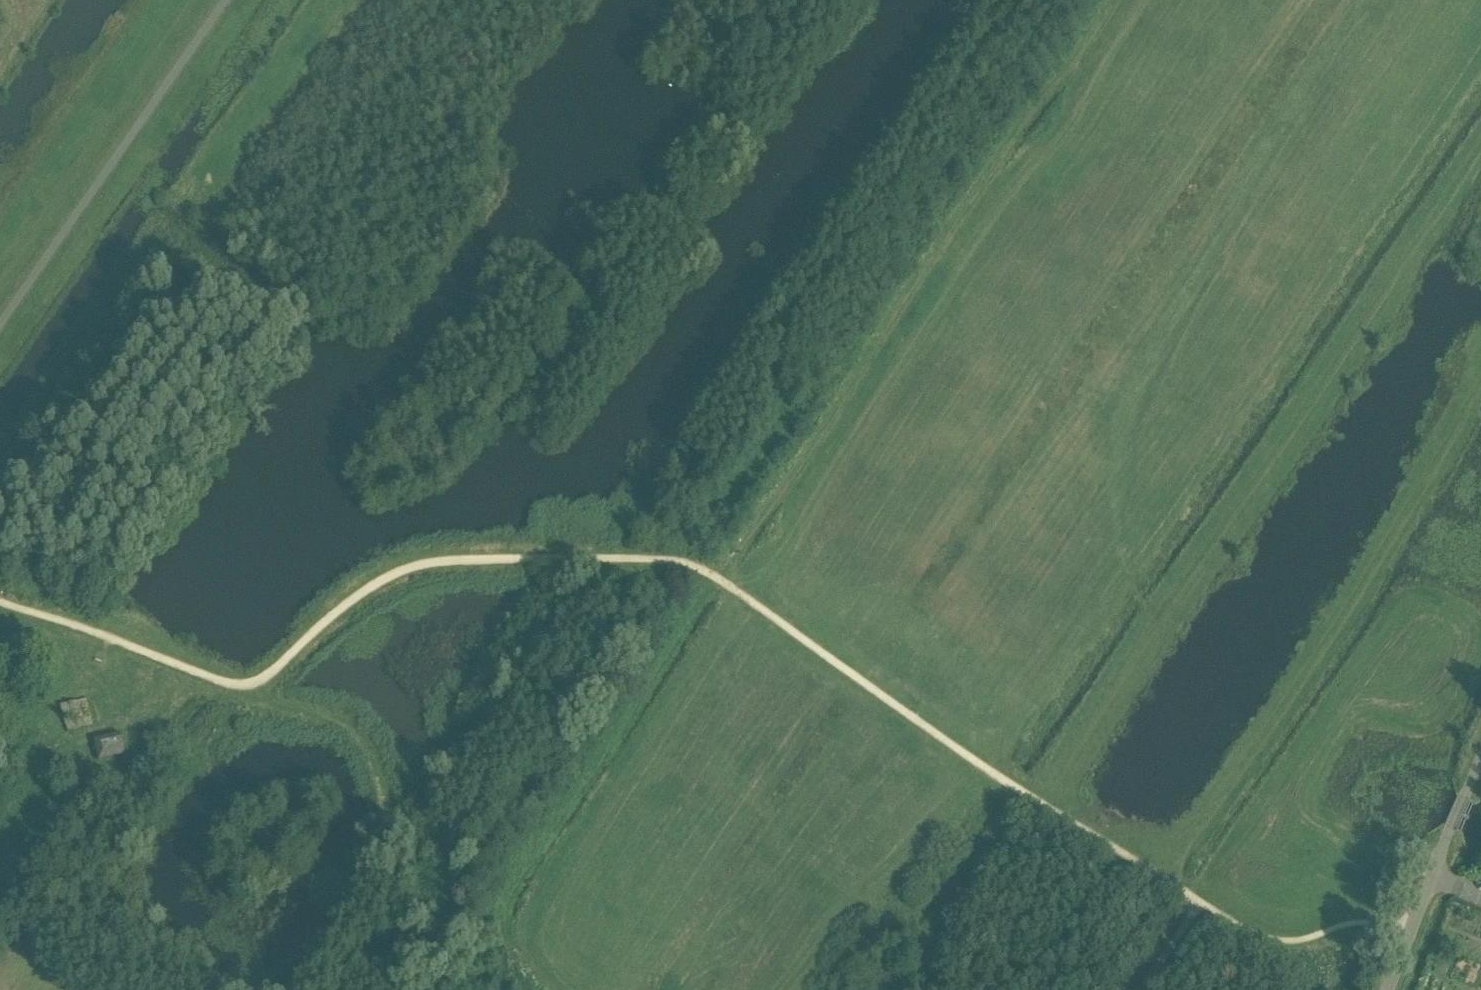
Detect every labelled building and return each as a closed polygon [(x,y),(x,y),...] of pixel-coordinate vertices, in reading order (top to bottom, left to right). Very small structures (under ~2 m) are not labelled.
[(120,734),(93,740),(98,761),(125,755),(120,734)]
